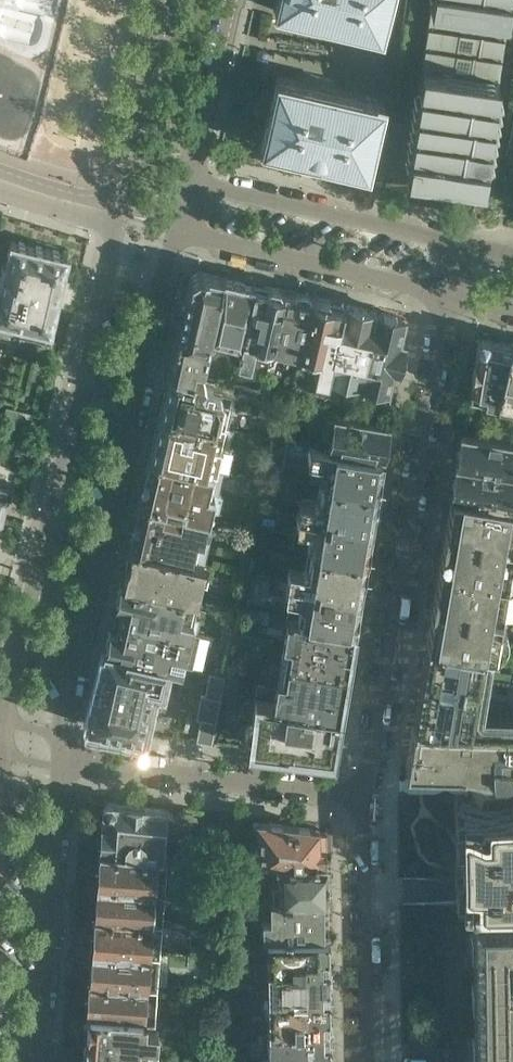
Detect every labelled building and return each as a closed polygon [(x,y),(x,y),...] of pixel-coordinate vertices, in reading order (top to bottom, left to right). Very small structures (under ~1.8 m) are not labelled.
[(382,34),(390,0),(276,0),(273,10),(382,34)] [(408,175),(483,185),(508,0),(431,0),(408,175)] [(368,169),(384,99),(276,74),(260,144),(368,169)] [(72,286),(72,285),(67,284),(68,279),(61,277),(67,251),(11,238),(6,261),(3,260),(0,273),(0,336),(18,340),(20,333),(45,339),(48,326),(50,326),(56,300),(63,302),(64,296),(69,298),(72,286)] [(200,376),(207,344),(223,276),(199,270),(191,275),(169,370),(200,376)] [(237,351),(253,283),(223,276),(207,344),(237,351)] [(270,348),(283,290),(253,283),(237,351),(236,356),(252,360),(255,345),(258,350),(265,351),(270,348)] [(299,359),(313,297),(283,290),(270,348),(266,365),(280,368),(282,358),(298,361),(299,359)] [(358,380),(374,310),(344,303),(344,304),(313,297),(299,359),(300,359),(300,361),(302,361),(303,364),(309,365),(312,363),(313,364),(314,362),(317,363),(314,376),(326,379),(328,373),(358,380)] [(398,368),(404,340),(400,339),(404,317),(374,310),(358,380),(389,387),(393,367),(398,368)] [(497,400),(511,342),(482,335),(478,338),(469,393),(497,400)] [(511,342),(497,400),(512,403),(512,342),(511,342)] [(226,382),(200,376),(169,370),(160,411),(221,425),(227,426),(232,404),(221,401),(226,382)] [(216,444),(221,425),(160,411),(150,454),(217,469),(223,446),(216,444)] [(371,419),(352,416),(337,414),(336,414),(329,413),(327,426),(334,427),(331,446),(381,454),(381,453),(382,453),(387,422),(371,419)] [(464,431),(464,434),(462,435),(461,442),(462,443),(461,449),(459,450),(458,456),(460,458),(459,462),(512,470),(512,439),(464,431)] [(30,453),(33,440),(20,437),(18,450),(30,453)] [(376,489),(382,454),(381,454),(331,446),(310,442),(307,456),(320,458),(323,462),(320,479),(376,489)] [(219,495),(225,471),(217,469),(150,454),(140,499),(209,516),(214,494),(219,495)] [(459,462),(459,465),(456,466),(455,473),(457,475),(456,480),(454,481),(453,487),(455,489),(454,494),(512,504),(512,470),(459,462)] [(370,523),(376,489),(320,479),(317,497),(313,499),(300,497),(298,511),(370,523)] [(454,494),(452,494),(446,529),(443,543),(444,544),(440,568),(510,579),(512,578),(512,504),(454,494)] [(204,539),(209,516),(140,499),(129,546),(130,546),(204,563),(209,540),(204,539)] [(365,557),(370,523),(298,511),(296,525),(309,527),(312,531),(309,548),(365,557)] [(197,595),(204,563),(130,546),(129,547),(131,547),(131,548),(127,553),(125,561),(126,567),(124,579),(197,595)] [(359,591),(365,557),(309,548),(306,565),(302,568),(289,566),(287,579),(359,591)] [(510,579),(440,568),(436,590),(435,589),(433,604),(427,640),(498,651),(500,650),(502,649),(505,647),(506,645),(507,643),(508,641),(509,639),(509,636),(509,634),(509,632),(508,630),(508,629),(507,627),(506,625),(504,623),(503,622),(505,607),(507,606),(510,605),(512,603),(512,602),(512,582),(512,580),(510,579)] [(193,631),(201,595),(197,595),(124,579),(121,579),(113,613),(193,631)] [(353,625),(359,591),(287,579),(285,593),(297,595),(300,599),(297,616),(353,625)] [(346,668),(352,632),(353,625),(297,616),(271,612),(269,624),(289,627),(284,657),(346,668)] [(193,633),(193,631),(113,613),(106,647),(158,660),(164,661),(166,662),(182,666),(182,665),(192,667),(200,635),(193,633)] [(492,650),(427,640),(413,724),(512,727),(512,709),(483,708),(492,650)] [(164,661),(158,660),(106,647),(102,662),(103,662),(97,687),(96,687),(88,721),(140,730),(141,727),(149,729),(154,708),(152,707),(158,681),(161,682),(166,662),(164,661)] [(339,710),(346,668),(284,657),(279,687),(259,684),(257,696),(339,710)] [(214,734),(222,690),(225,675),(210,672),(205,696),(202,695),(198,716),(201,717),(197,740),(212,743),(213,739),(214,735),(214,734)] [(332,754),(339,710),(257,696),(256,696),(253,719),(247,721),(245,733),(251,737),(250,744),(332,754)] [(413,724),(406,767),(466,766),(512,765),(512,727),(413,724)] [(466,766),(471,868),(512,866),(512,765),(466,766)] [(170,812),(168,811),(166,811),(166,809),(110,803),(104,807),(101,847),(166,853),(171,853),(172,841),(165,841),(166,830),(167,830),(168,830),(169,830),(171,829),(173,828),(174,827),(175,827),(175,825),(176,824),(177,822),(177,820),(176,818),(176,817),(175,815),(174,814),(173,813),(172,812),(170,812)] [(326,859),(326,836),(326,829),(316,828),(260,821),(260,847),(255,847),(255,861),(273,860),(326,859)] [(164,885),(166,853),(101,847),(98,880),(164,885)] [(327,897),(326,861),(325,860),(326,859),(273,860),(273,898),(327,897)] [(161,917),(164,885),(98,880),(96,912),(161,917)] [(327,897),(273,898),(262,898),(263,934),(268,934),(327,933),(327,897)] [(473,908),(473,927),(470,927),(470,945),(473,945),(473,955),(474,979),(471,979),(471,997),(474,997),(475,1031),(472,1032),(472,1049),(475,1049),(475,1059),(475,1061),(512,1061),(512,906),(473,908)] [(171,934),(172,918),(161,917),(96,912),(93,944),(159,949),(160,933),(171,934)] [(328,965),(328,949),(327,933),(268,934),(269,965),(328,965)] [(156,981),(159,949),(93,944),(91,976),(156,981)] [(328,995),(328,965),(269,965),(269,996),(328,995)] [(153,1014),(156,981),(91,976),(88,1010),(145,1014),(153,1014)] [(329,1026),(328,995),(269,996),(269,1026),(329,1026)] [(156,1038),(157,1024),(145,1023),(145,1014),(88,1010),(85,1050),(157,1055),(157,1053),(150,1053),(150,1037),(156,1038)] [(329,1055),(329,1026),(269,1026),(269,1055),(329,1055)] [(154,1058),(156,1058),(157,1055),(85,1050),(84,1061),(154,1061),(154,1058)]
